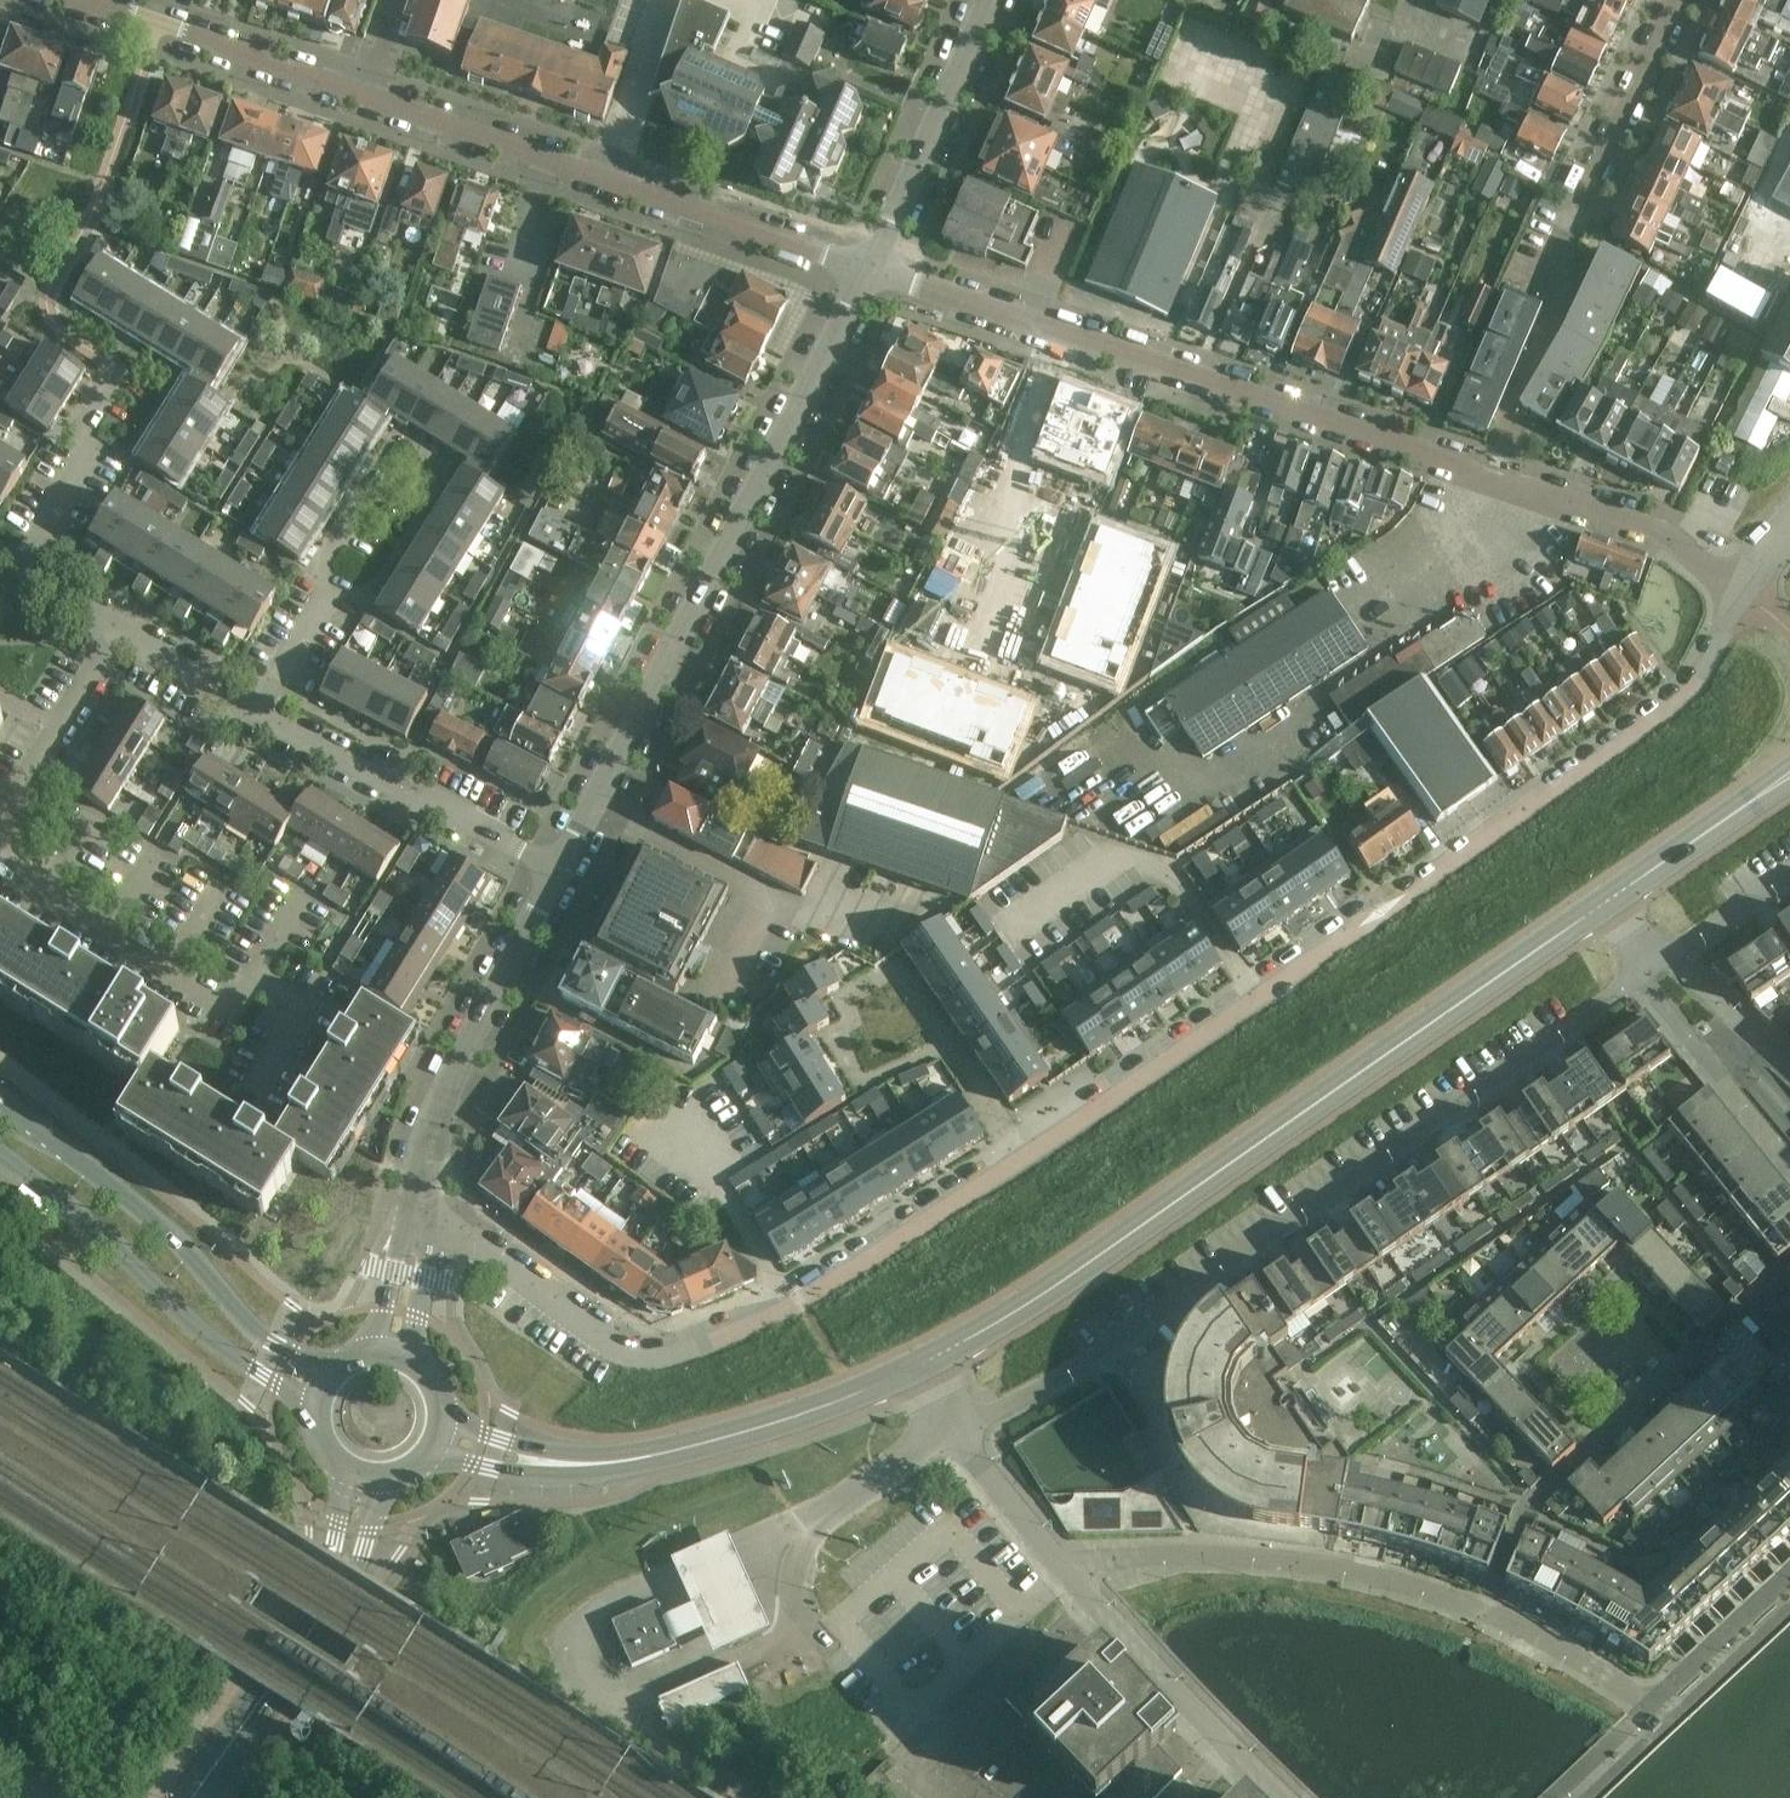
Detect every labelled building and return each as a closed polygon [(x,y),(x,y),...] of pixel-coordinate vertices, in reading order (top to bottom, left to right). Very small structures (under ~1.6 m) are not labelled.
[(280,0),(256,0),(254,3),(276,11),(280,0)] [(307,0),(280,0),(276,11),(300,19),(307,0)] [(333,0),(307,0),(300,19),(324,27),(333,0)] [(354,37),(355,37),(368,0),(333,0),(324,27),(327,28),(331,33),(337,35),(344,33),(345,34),(354,37)] [(540,100),(543,102),(604,122),(620,75),(627,55),(604,47),(599,61),(480,20),(479,25),(465,20),(472,0),(412,0),(404,23),(413,26),(407,44),(451,59),(461,32),(475,37),(469,53),(462,74),(465,75),(494,85),(522,94),(525,95),(540,100)] [(649,104),(652,102),(662,99),(672,125),(730,150),(744,144),(748,137),(760,142),(765,155),(757,173),(762,187),(782,196),(796,191),(797,188),(812,195),(819,179),(823,180),(837,175),(841,165),(845,155),(843,149),(840,143),(853,138),(857,128),(861,118),(859,111),(856,104),(847,100),(838,96),(832,81),(804,92),(799,89),(793,87),(786,89),(779,92),(777,98),(774,103),(770,102),(766,100),(762,91),(760,84),(702,60),(705,54),(714,58),(731,19),(687,0),(684,0),(654,87),(649,104)] [(898,39),(903,28),(913,33),(928,1),(925,0),(867,0),(863,9),(870,12),(864,24),(898,39)] [(1086,35),(1097,9),(1107,14),(1114,0),(1082,0),(1081,2),(1076,0),(1055,0),(1054,3),(1049,4),(1045,11),(1048,16),(1047,17),(1086,35)] [(1286,5),(1283,12),(1352,43),(1370,2),(1367,0),(1273,0),(1286,5)] [(1479,25),(1490,0),(1440,0),(1437,8),(1479,25)] [(1572,31),(1607,48),(1617,28),(1562,1),(1560,0),(1531,0),(1530,3),(1558,16),(1560,12),(1567,15),(1577,20),(1572,31)] [(1563,0),(1562,1),(1617,28),(1617,27),(1627,5),(1616,0),(1588,0),(1588,1),(1586,0),(1563,0)] [(1738,0),(1725,0),(1717,16),(1754,33),(1756,28),(1759,22),(1789,37),(1789,24),(1738,0)] [(1789,0),(1738,0),(1789,24),(1789,7),(1788,5),(1789,3),(1789,0)] [(1517,5),(1507,26),(1523,33),(1533,13),(1517,5)] [(1707,37),(1760,63),(1761,62),(1768,66),(1778,44),(1754,33),(1717,16),(1707,37)] [(1086,35),(1047,17),(1046,20),(1041,21),(1038,29),(1040,34),(1036,44),(1074,61),(1086,35)] [(898,39),(864,24),(864,25),(858,22),(849,41),(859,45),(855,55),(895,73),(909,43),(898,39)] [(826,38),(820,35),(796,24),(782,59),(811,71),(826,38)] [(39,40),(13,31),(0,69),(0,71),(13,76),(0,116),(0,122),(11,126),(39,40)] [(1597,69),(1607,48),(1572,31),(1567,42),(1543,31),(1541,37),(1539,41),(1538,42),(1596,71),(1597,69)] [(1697,58),(1733,75),(1739,64),(1756,72),(1760,63),(1707,37),(1697,58)] [(1525,50),(1533,54),(1544,60),(1556,65),(1551,77),(1568,85),(1586,93),(1596,71),(1538,42),(1531,38),(1525,50)] [(1503,39),(1498,49),(1507,54),(1512,44),(1503,39)] [(39,40),(11,126),(5,145),(18,150),(24,131),(40,85),(53,89),(66,49),(39,40)] [(1152,42),(1145,57),(1160,64),(1166,49),(1152,42)] [(1406,45),(1403,51),(1394,72),(1450,95),(1461,68),(1406,45)] [(63,88),(75,92),(71,106),(68,105),(62,124),(57,139),(71,143),(98,60),(75,52),(63,88)] [(1020,79),(1059,96),(1070,71),(1031,54),(1027,64),(1021,66),(1018,73),(1021,76),(1020,79)] [(1079,66),(1092,73),(1097,61),(1084,55),(1079,66)] [(1583,95),(1550,78),(1549,79),(1521,65),(1515,77),(1527,83),(1539,89),(1530,107),(1570,127),(1575,117),(1580,107),(1578,106),(1583,95)] [(1086,87),(1087,85),(1104,92),(1108,82),(1091,75),(1092,73),(1079,66),(1072,81),(1086,87)] [(1734,87),(1692,68),(1691,70),(1686,72),(1682,79),(1685,84),(1679,95),(1744,127),(1751,112),(1727,101),(1734,87)] [(1356,86),(1323,72),(1296,136),(1285,161),(1276,184),(1310,198),(1356,86)] [(1506,106),(1507,107),(1513,94),(1496,86),(1500,77),(1490,72),(1479,95),(1505,107),(1506,106)] [(1787,76),(1777,96),(1789,101),(1789,98),(1789,77),(1787,76)] [(1395,93),(1387,90),(1360,78),(1357,86),(1351,98),(1385,113),(1386,111),(1395,93)] [(1050,132),(1077,144),(1081,134),(1066,127),(1067,124),(1062,122),(1071,102),(1058,97),(1059,96),(1020,79),(1019,82),(1014,83),(1011,90),(1013,95),(1008,106),(1053,125),(1050,132)] [(195,94),(167,84),(153,123),(153,125),(168,130),(165,138),(168,139),(161,157),(172,160),(195,94)] [(1386,111),(1420,126),(1428,108),(1395,93),(1386,111)] [(191,146),(194,139),(209,144),(223,103),(195,94),(172,160),(182,164),(188,146),(191,146)] [(1744,127),(1679,95),(1675,104),(1669,106),(1666,114),(1668,119),(1667,122),(1708,141),(1714,128),(1738,140),(1744,127)] [(1167,98),(1147,107),(1154,123),(1174,114),(1167,98)] [(1566,135),(1507,107),(1506,106),(1505,107),(1500,119),(1523,130),(1516,145),(1552,163),(1566,135)] [(254,112),(249,110),(248,113),(234,108),(221,147),(233,151),(228,165),(229,165),(224,181),(234,184),(257,121),(258,116),(253,115),(254,112)] [(269,120),(270,118),(264,116),(263,118),(258,116),(257,121),(234,184),(246,188),(251,172),(252,173),(256,159),(269,163),(282,125),(269,120)] [(1046,169),(1046,168),(1053,153),(1071,161),(1073,155),(1084,160),(1089,150),(1077,144),(1060,137),(1058,142),(1010,121),(1006,130),(1002,128),(994,146),(993,147),(1046,169)] [(295,126),(294,129),(282,125),(269,163),(280,167),(270,197),(282,201),(303,137),(305,132),(300,131),(301,128),(295,126)] [(1509,139),(1482,126),(1478,134),(1474,142),(1488,147),(1487,149),(1501,155),(1509,139)] [(1654,150),(1691,168),(1702,145),(1665,127),(1654,150)] [(316,134),(311,132),(310,134),(305,132),(303,137),(282,201),(293,205),(303,175),(316,179),(329,141),(317,137),(315,136),(316,134)] [(1464,162),(1470,147),(1485,154),(1487,149),(1488,147),(1474,142),(1458,135),(1450,155),(1464,162)] [(328,195),(325,205),(337,209),(332,224),(333,224),(344,228),(344,227),(369,154),(362,152),(360,147),(353,144),(348,147),(345,146),(328,195)] [(1038,187),(1046,169),(993,147),(985,165),(989,167),(986,176),(1009,187),(1033,197),(1031,202),(1060,215),(1065,205),(1059,202),(1053,200),(1055,195),(1038,187)] [(1684,182),(1691,168),(1654,150),(1643,173),(1642,175),(1679,193),(1687,196),(1707,205),(1713,209),(1718,198),(1701,190),(1684,182)] [(1753,150),(1746,164),(1762,171),(1768,157),(1753,150)] [(8,168),(11,156),(0,152),(0,166),(8,168)] [(391,162),(390,157),(382,154),(378,157),(369,154),(344,227),(369,236),(394,163),(391,162)] [(1488,160),(1483,170),(1503,180),(1508,169),(1488,160)] [(1216,199),(1135,165),(1085,285),(1167,319),(1216,199)] [(1750,167),(1741,185),(1753,191),(1761,173),(1750,167)] [(1771,203),(1789,213),(1789,169),(1771,203)] [(429,236),(430,232),(447,181),(424,173),(422,170),(419,171),(418,171),(404,212),(414,216),(409,229),(429,236)] [(1374,269),(1394,278),(1432,188),(1399,174),(1384,208),(1353,278),(1314,367),(1338,377),(1358,331),(1349,327),(1368,284),(1374,269)] [(1642,175),(1632,197),(1669,215),(1679,193),(1642,175)] [(1507,178),(1499,195),(1516,203),(1524,185),(1507,178)] [(189,217),(176,255),(207,265),(220,228),(221,228),(234,191),(214,184),(201,221),(189,217)] [(944,241),(952,244),(985,259),(987,254),(1026,271),(1034,253),(1025,249),(1039,217),(968,186),(944,241)] [(453,276),(468,234),(485,240),(499,200),(460,187),(432,268),(453,276)] [(1735,191),(1729,204),(1738,209),(1744,196),(1735,191)] [(1687,196),(1681,209),(1701,218),(1707,205),(1687,196)] [(1668,216),(1669,215),(1632,197),(1622,217),(1622,218),(1689,250),(1693,242),(1678,235),(1675,233),(1663,228),(1668,216)] [(1314,367),(1353,278),(1384,208),(1379,206),(1351,217),(1355,229),(1338,235),(1342,245),(1338,252),(1327,279),(1322,292),(1314,310),(1313,311),(1308,323),(1293,358),(1314,367)] [(379,234),(376,243),(387,247),(391,238),(397,220),(401,222),(404,212),(389,207),(388,210),(379,234)] [(1235,217),(1231,227),(1251,235),(1255,225),(1235,217)] [(1622,218),(1612,239),(1631,248),(1648,256),(1649,256),(1655,244),(1685,258),(1689,250),(1622,218)] [(116,222),(112,232),(133,239),(137,228),(127,224),(126,226),(116,222)] [(586,281),(603,235),(575,226),(559,271),(586,281)] [(1707,234),(1700,250),(1714,257),(1715,257),(1722,241),(1721,241),(1707,234)] [(614,290),(630,245),(603,235),(586,281),(614,290)] [(99,242),(85,264),(84,265),(92,270),(74,299),(95,312),(121,270),(103,259),(110,248),(99,242)] [(1275,356),(1278,353),(1281,354),(1297,319),(1295,318),(1303,300),(1288,294),(1290,290),(1296,287),(1293,281),(1299,267),(1305,264),(1311,251),(1292,242),(1285,259),(1286,260),(1263,314),(1266,315),(1254,342),(1266,348),(1267,352),(1275,356)] [(630,245),(614,290),(625,294),(642,300),(658,254),(630,245)] [(1327,279),(1338,252),(1328,247),(1316,274),(1327,279)] [(1436,263),(1410,252),(1401,274),(1427,285),(1436,263)] [(1597,274),(1587,295),(1621,311),(1641,269),(1611,255),(1607,253),(1600,267),(1597,274)] [(710,338),(759,363),(786,311),(785,310),(784,300),(784,299),(744,278),(743,280),(672,255),(654,306),(711,336),(710,338)] [(1285,259),(1276,255),(1270,269),(1280,273),(1286,260),(1285,259)] [(1214,296),(1201,290),(1187,324),(1210,334),(1240,263),(1230,259),(1214,296)] [(169,260),(165,271),(180,276),(184,265),(169,260)] [(184,265),(180,276),(194,281),(198,270),(184,265)] [(291,275),(290,275),(267,267),(262,283),(285,291),(291,275)] [(121,270),(95,312),(115,324),(141,282),(121,270)] [(198,270),(194,281),(210,287),(214,275),(198,270)] [(285,292),(319,304),(326,282),(292,271),(290,275),(291,275),(285,291),(285,292)] [(1647,274),(1641,285),(1664,298),(1667,292),(1671,285),(1649,272),(1647,274)] [(467,343),(500,354),(521,289),(488,278),(467,343)] [(1263,314),(1273,289),(1249,278),(1237,306),(1234,305),(1221,335),(1234,341),(1248,347),(1261,317),(1263,314)] [(561,320),(572,324),(580,301),(581,302),(587,285),(575,281),(569,297),(561,320)] [(141,282),(115,324),(135,337),(161,295),(141,282)] [(242,298),(246,286),(233,282),(229,293),(242,298)] [(4,296),(15,302),(22,290),(11,284),(4,296)] [(263,312),(270,301),(265,293),(246,286),(242,298),(255,302),(253,308),(263,312)] [(1476,288),(1459,325),(1477,333),(1494,296),(1476,288)] [(607,311),(613,294),(602,290),(596,307),(607,311)] [(614,290),(613,294),(607,311),(618,314),(624,298),(625,294),(614,290)] [(339,291),(334,306),(349,310),(353,295),(339,291)] [(1668,292),(1659,309),(1674,318),(1684,301),(1668,292)] [(1532,307),(1502,294),(1484,336),(1518,351),(1527,330),(1530,323),(1536,309),(1532,307)] [(161,295),(135,337),(155,349),(181,307),(161,295)] [(1574,323),(1567,336),(1572,338),(1601,354),(1621,311),(1587,295),(1578,316),(1574,323)] [(1788,295),(1783,303),(1778,301),(1763,329),(1769,332),(1765,340),(1769,343),(1759,362),(1760,362),(1770,367),(1789,377),(1789,296),(1788,295)] [(4,296),(0,302),(0,310),(7,314),(15,302),(4,296)] [(181,307),(155,349),(175,362),(201,320),(181,307)] [(1415,308),(1405,332),(1406,332),(1382,387),(1394,392),(1404,396),(1407,397),(1423,358),(1429,342),(1432,336),(1420,331),(1428,313),(1415,308)] [(1679,327),(1695,335),(1704,318),(1687,310),(1679,327)] [(1721,343),(1729,327),(1713,318),(1705,334),(1721,343)] [(201,320),(175,362),(194,374),(195,374),(221,332),(201,320)] [(1381,321),(1374,338),(1358,377),(1382,387),(1406,332),(1405,332),(1381,321)] [(659,354),(666,341),(636,326),(629,340),(659,354)] [(1431,408),(1448,369),(1434,363),(1447,331),(1436,326),(1432,336),(1429,342),(1423,358),(1407,397),(1431,408)] [(599,336),(610,340),(613,331),(603,327),(599,336)] [(940,365),(948,350),(908,330),(896,354),(960,387),(965,377),(956,373),(940,365)] [(1755,342),(1733,330),(1726,343),(1749,355),(1750,356),(1757,343),(1755,342)] [(211,395),(216,387),(242,345),(221,332),(195,374),(194,374),(189,382),(211,395)] [(0,338),(0,348),(6,352),(14,339),(3,333),(0,338)] [(1466,378),(1500,393),(1509,372),(1512,365),(1518,352),(1518,351),(1484,336),(1466,378)] [(1556,356),(1545,375),(1571,391),(1575,384),(1582,387),(1601,354),(1572,338),(1567,336),(1560,349),(1556,356)] [(731,392),(736,383),(746,388),(759,363),(710,338),(702,354),(711,359),(707,368),(711,370),(706,379),(731,392)] [(369,401),(365,408),(386,422),(391,414),(390,413),(416,371),(398,360),(405,349),(394,342),(387,353),(396,359),(388,372),(373,396),(369,401)] [(639,358),(645,347),(634,342),(628,353),(639,358)] [(31,367),(73,393),(86,372),(44,346),(31,367)] [(387,353),(379,366),(388,372),(396,359),(387,353)] [(884,377),(923,397),(929,386),(960,402),(966,390),(960,387),(896,354),(884,377)] [(975,357),(965,377),(960,387),(966,390),(983,399),(1003,409),(1021,374),(1023,371),(982,356),(981,359),(975,357)] [(1579,391),(1558,431),(1582,444),(1615,385),(1628,362),(1617,356),(1610,369),(1608,370),(1593,398),(1579,391)] [(461,358),(457,370),(475,376),(479,364),(461,358)] [(479,364),(475,376),(492,382),(496,370),(479,364)] [(19,387),(61,413),(73,393),(31,367),(19,387)] [(496,370),(492,382),(509,388),(513,376),(496,370)] [(416,371),(390,413),(391,414),(409,425),(435,383),(416,371)] [(1756,396),(1782,409),(1789,394),(1789,380),(1769,371),(1756,396)] [(308,375),(301,387),(311,393),(319,382),(308,375)] [(1571,391),(1545,375),(1536,392),(1532,399),(1524,412),(1527,413),(1550,427),(1571,391)] [(513,376),(509,388),(528,394),(532,383),(513,376)] [(737,403),(687,376),(668,413),(650,404),(649,407),(647,405),(641,416),(659,425),(662,420),(714,447),(737,403)] [(871,401),(928,431),(929,430),(955,443),(960,433),(916,411),(923,397),(884,377),(871,401)] [(1500,393),(1466,378),(1447,421),(1478,434),(1482,436),(1488,421),(1491,414),(1500,393)] [(231,408),(211,395),(189,382),(176,403),(218,429),(231,408)] [(435,383),(409,425),(429,437),(455,395),(435,383)] [(1653,481),(1674,441),(1663,435),(1687,390),(1676,384),(1662,410),(1630,469),(1653,481)] [(1606,457),(1639,398),(1615,385),(1582,444),(1606,457)] [(6,408),(48,434),(61,413),(19,387),(6,408)] [(1060,389),(1034,456),(1055,463),(1056,462),(1056,461),(1058,455),(1088,466),(1085,472),(1085,473),(1084,474),(1105,482),(1130,416),(1060,389)] [(455,395),(429,437),(449,450),(475,408),(455,395)] [(386,422),(365,408),(345,396),(332,417),(373,443),(386,422)] [(617,404),(604,397),(599,408),(611,414),(617,404)] [(1639,398),(1606,457),(1630,469),(1662,410),(1639,398)] [(982,400),(978,409),(987,414),(992,404),(982,400)] [(928,431),(871,401),(859,425),(907,450),(914,436),(923,441),(928,431)] [(163,423),(205,449),(218,429),(176,403),(163,423)] [(284,415),(294,421),(301,409),(291,403),(284,415)] [(619,405),(603,438),(695,485),(700,474),(698,473),(706,455),(668,435),(670,431),(659,425),(641,416),(619,405)] [(475,408),(449,450),(469,462),(495,420),(475,408)] [(1777,421),(1750,408),(1734,440),(1762,454),(1777,421)] [(0,420),(0,427),(8,433),(15,422),(3,415),(0,420)] [(294,421),(284,415),(276,426),(286,433),(294,421)] [(319,437),(361,463),(373,443),(332,417),(319,437)] [(485,483),(490,475),(517,434),(495,420),(469,462),(470,462),(464,470),(485,483)] [(1143,421),(1122,477),(1134,482),(1140,465),(1151,469),(1167,427),(1156,423),(1153,424),(1143,421)] [(151,442),(193,468),(205,449),(163,423),(151,442)] [(1265,437),(1268,431),(1254,426),(1252,433),(1265,437)] [(1167,427),(1151,469),(1162,473),(1156,490),(1167,495),(1189,438),(1180,435),(1178,431),(1167,427)] [(1700,454),(1709,435),(1697,428),(1687,447),(1674,441),(1653,481),(1678,495),(1700,454)] [(844,454),(895,480),(901,470),(893,466),(900,451),(892,448),(857,429),(844,454)] [(243,444),(253,451),(260,439),(250,432),(243,444)] [(532,473),(542,478),(562,441),(552,436),(532,473)] [(307,457),(348,483),(361,463),(319,437),(307,457)] [(1189,438),(1167,495),(1190,503),(1196,486),(1212,445),(1201,440),(1198,442),(1189,438)] [(138,463),(180,489),(193,468),(151,442),(138,463)] [(259,455),(269,461),(277,449),(266,442),(259,455)] [(235,455),(246,462),(253,451),(243,444),(235,455)] [(1212,445),(1196,486),(1207,490),(1200,507),(1213,512),(1222,488),(1233,458),(1234,455),(1225,452),(1223,449),(1212,445)] [(1267,504),(1278,508),(1283,492),(1297,497),(1311,453),(1287,445),(1267,504)] [(28,466),(0,448),(0,507),(2,508),(28,466)] [(1258,453),(1251,471),(1263,475),(1269,457),(1258,453)] [(895,480),(844,454),(832,477),(883,504),(895,480)] [(957,481),(970,487),(984,460),(971,454),(957,481)] [(269,461),(259,455),(251,466),(262,472),(269,461)] [(1723,455),(1715,471),(1726,477),(1734,460),(1723,455)] [(1295,530),(1290,528),(1283,548),(1298,553),(1304,534),(1306,535),(1315,509),(1328,513),(1345,464),(1320,456),(1295,530)] [(294,477),(336,503),(348,483),(307,457),(294,477)] [(1225,489),(1211,525),(1236,535),(1237,532),(1241,533),(1261,480),(1245,474),(1249,464),(1233,458),(1222,488),(1225,489)] [(1329,525),(1353,532),(1353,533),(1372,473),(1348,465),(1329,525)] [(506,496),(485,483),(464,470),(451,491),(493,517),(506,496)] [(643,498),(679,516),(693,489),(657,471),(643,498)] [(218,484),(228,490),(236,478),(225,472),(218,484)] [(612,482),(627,489),(632,479),(618,472),(612,482)] [(142,473),(135,484),(182,513),(189,503),(142,473)] [(542,478),(532,473),(524,487),(534,493),(542,478)] [(1387,507),(1404,513),(1413,483),(1392,477),(1391,479),(1372,473),(1353,533),(1366,538),(1373,518),(1382,521),(1387,507)] [(282,497),(324,523),(336,503),(294,477),(282,497)] [(1109,512),(1118,516),(1130,484),(1121,481),(1109,512)] [(234,494),(245,500),(252,488),(242,482),(234,494)] [(627,489),(612,482),(608,492),(621,499),(627,489)] [(210,495),(221,502),(228,490),(218,484),(210,495)] [(815,511),(855,532),(868,506),(828,485),(815,511)] [(557,487),(547,506),(558,512),(568,493),(557,487)] [(438,511),(481,537),(493,517),(451,491),(438,511)] [(245,500),(234,494),(227,506),(237,512),(245,500)] [(117,497),(91,538),(131,563),(157,521),(117,497)] [(270,516),(311,542),(324,523),(282,497),(270,516)] [(643,498),(630,523),(630,524),(665,542),(679,516),(643,498)] [(940,499),(923,533),(941,542),(958,509),(940,499)] [(426,531),(468,557),(481,537),(438,511),(426,531)] [(855,532),(815,511),(801,537),(840,557),(835,566),(853,576),(858,566),(841,558),(855,532)] [(1159,517),(1156,527),(1165,530),(1170,514),(1161,511),(1159,517)] [(636,598),(638,595),(651,570),(652,568),(608,546),(609,545),(543,512),(529,539),(602,576),(600,580),(636,598)] [(1145,512),(1142,521),(1155,527),(1159,517),(1145,512)] [(257,537),(299,563),(311,542),(270,516),(257,537)] [(608,546),(652,568),(665,542),(630,524),(630,523),(622,519),(609,545),(608,546)] [(157,521),(131,563),(171,588),(197,546),(157,521)] [(1199,557),(1198,560),(1204,562),(1242,578),(1236,593),(1254,600),(1272,558),(1236,544),(1241,533),(1237,532),(1236,535),(1211,525),(1205,542),(1199,557)] [(1272,525),(1267,540),(1283,545),(1288,531),(1272,525)] [(413,551),(456,577),(468,557),(426,531),(413,551)] [(1057,645),(1049,665),(1116,690),(1166,556),(1099,531),(1092,551),(1094,552),(1094,551),(1101,554),(1090,583),(1083,581),(1082,580),(1068,616),(1070,617),(1070,616),(1077,619),(1066,649),(1059,646),(1057,645)] [(925,535),(911,562),(927,570),(941,543),(925,535)] [(1606,573),(1606,574),(1616,546),(1584,535),(1574,562),(1606,573)] [(248,554),(254,543),(243,536),(236,546),(248,554)] [(1189,536),(1184,548),(1194,552),(1199,540),(1189,536)] [(254,543),(248,554),(260,561),(266,550),(254,543)] [(524,545),(510,572),(524,579),(529,581),(535,569),(550,577),(558,563),(524,545)] [(197,546),(171,588),(211,613),(237,571),(197,546)] [(1638,585),(1648,557),(1616,546),(1606,574),(1606,573),(1599,591),(1607,594),(1613,576),(1638,585)] [(1317,550),(1311,568),(1315,570),(1333,558),(1334,555),(1317,550)] [(401,571),(443,597),(456,577),(413,551),(401,571)] [(794,551),(780,578),(818,598),(842,611),(842,609),(855,616),(860,607),(833,593),(841,576),(832,571),(833,571),(794,551)] [(1283,551),(1270,581),(1283,588),(1311,570),(1283,551)] [(251,638),(277,596),(237,571),(211,613),(251,638)] [(389,590),(431,616),(443,597),(401,571),(389,590)] [(511,604),(524,579),(510,572),(496,598),(510,605),(511,604)] [(470,586),(481,591),(487,579),(477,573),(470,586)] [(818,598),(780,578),(766,605),(804,625),(818,598)] [(1183,583),(1183,582),(1170,578),(1167,587),(1180,592),(1183,583)] [(634,602),(636,599),(636,598),(600,580),(600,581),(599,584),(589,579),(583,590),(575,587),(573,592),(559,585),(556,592),(554,595),(620,629),(622,626),(634,602)] [(481,591),(470,586),(464,598),(474,603),(481,591)] [(1167,587),(1163,596),(1176,601),(1180,592),(1167,587)] [(376,611),(418,637),(431,616),(389,590),(376,611)] [(1329,593),(1296,614),(1286,598),(1230,635),(1241,651),(1164,701),(1203,759),(1367,651),(1329,593)] [(579,621),(572,635),(608,653),(620,629),(554,595),(549,605),(563,612),(579,621)] [(1176,601),(1163,596),(1160,605),(1173,610),(1176,601)] [(1569,596),(1557,605),(1565,615),(1572,610),(1574,604),(1569,596)] [(513,607),(510,605),(496,598),(490,610),(483,624),(500,633),(513,607)] [(1160,605),(1157,614),(1170,619),(1173,610),(1160,605)] [(859,619),(838,609),(834,618),(855,628),(859,619)] [(1547,610),(1536,619),(1544,631),(1556,622),(1547,610)] [(1468,612),(1331,699),(1348,727),(1485,639),(1468,612)] [(448,626),(459,632),(465,620),(455,614),(448,626)] [(1166,628),(1170,619),(1157,614),(1153,623),(1166,628)] [(824,652),(828,644),(788,622),(784,629),(760,616),(749,638),(793,662),(801,647),(792,643),(796,635),(802,638),(800,640),(824,652)] [(1659,668),(1637,637),(1625,646),(1605,618),(1598,624),(1607,637),(1639,682),(1659,668)] [(373,620),(367,630),(378,638),(385,627),(373,620)] [(874,629),(861,622),(856,631),(870,638),(874,629)] [(1527,622),(1515,631),(1523,642),(1535,633),(1528,623),(1527,622)] [(1169,623),(1150,676),(1151,677),(1205,637),(1169,623)] [(1150,633),(1163,637),(1166,628),(1153,623),(1150,633)] [(459,632),(448,626),(441,638),(452,644),(459,632)] [(385,627),(378,638),(390,645),(397,635),(385,627)] [(861,662),(875,669),(892,636),(878,629),(861,662)] [(1515,631),(1502,640),(1511,652),(1523,643),(1515,631)] [(523,644),(594,681),(608,653),(572,635),(563,653),(528,635),(523,644)] [(1598,665),(1620,695),(1639,682),(1607,637),(1598,643),(1608,658),(1598,665)] [(793,662),(749,638),(737,661),(787,687),(792,678),(783,673),(789,660),(793,662)] [(1495,643),(1483,652),(1492,664),(1504,655),(1496,644),(1495,643)] [(594,681),(523,644),(517,655),(552,673),(544,690),(580,708),(594,681)] [(413,645),(404,660),(416,667),(419,662),(425,652),(413,645)] [(343,652),(321,696),(342,707),(365,663),(343,652)] [(437,659),(425,652),(419,662),(431,669),(437,659)] [(460,656),(450,677),(463,683),(474,663),(460,656)] [(1569,664),(1600,709),(1620,695),(1598,665),(1587,673),(1577,658),(1569,664)] [(879,699),(870,726),(1003,776),(1013,750),(1028,709),(1008,702),(1008,704),(1006,710),(976,699),(978,693),(979,693),(979,691),(943,677),(942,679),(943,679),(940,687),(910,675),(913,668),(914,666),(895,659),(879,699)] [(1472,660),(1457,670),(1467,685),(1482,675),(1472,660)] [(875,669),(861,662),(856,672),(869,679),(875,669)] [(365,663),(342,707),(363,718),(386,674),(365,663)] [(1569,664),(1559,670),(1570,685),(1559,692),(1581,723),(1600,709),(1569,664)] [(719,693),(769,719),(775,708),(761,701),(769,685),(733,666),(719,693)] [(1581,723),(1559,692),(1549,700),(1539,685),(1529,671),(1520,678),(1530,692),(1561,736),(1581,723)] [(1452,673),(1438,683),(1444,692),(1458,682),(1452,673)] [(386,674),(363,718),(384,729),(407,685),(386,674)] [(1426,678),(1362,720),(1436,824),(1498,780),(1426,678)] [(407,685),(384,729),(406,740),(428,696),(407,685)] [(525,717),(565,738),(578,711),(541,692),(528,717),(525,716),(525,717)] [(1521,720),(1542,750),(1561,736),(1530,692),(1521,697),(1532,712),(1521,720)] [(769,719),(719,693),(705,720),(742,738),(751,721),(764,728),(769,719)] [(437,694),(430,708),(443,714),(449,718),(451,714),(457,704),(452,701),(437,694)] [(112,723),(151,747),(166,723),(127,699),(112,723)] [(837,706),(832,717),(843,723),(849,712),(837,706)] [(416,736),(429,742),(442,716),(429,709),(416,736)] [(1512,726),(1502,712),(1492,719),(1523,763),(1542,750),(1521,720),(1512,726)] [(550,765),(565,738),(525,717),(517,713),(509,728),(506,726),(499,739),(550,765)] [(472,766),(480,749),(486,737),(449,718),(443,714),(442,716),(429,742),(428,743),(472,766)] [(826,718),(818,735),(832,742),(840,726),(826,718)] [(1494,739),(1483,747),(1504,777),(1523,763),(1492,719),(1484,725),(1494,739)] [(151,747),(112,723),(98,746),(136,770),(151,747)] [(727,816),(758,756),(702,727),(682,766),(685,768),(674,789),(727,816)] [(199,757),(205,747),(209,740),(199,734),(195,740),(193,739),(186,749),(199,757)] [(1341,751),(1356,773),(1379,757),(1364,736),(1341,751)] [(485,772),(533,797),(548,769),(500,743),(486,737),(480,749),(493,756),(485,772)] [(801,753),(793,768),(788,778),(821,794),(848,748),(834,744),(830,750),(808,738),(801,753)] [(136,770),(98,746),(84,768),(123,792),(136,770)] [(1061,840),(1067,823),(848,748),(821,794),(821,795),(794,843),(829,855),(828,855),(969,903),(1061,840)] [(793,768),(801,753),(790,749),(784,763),(793,768)] [(209,755),(186,792),(209,806),(232,769),(209,755)] [(1096,759),(1062,783),(1068,793),(1103,769),(1096,759)] [(71,789),(110,813),(123,792),(84,768),(71,789)] [(232,769),(209,806),(204,814),(226,829),(231,820),(254,783),(232,769)] [(163,786),(175,794),(183,782),(171,774),(163,786)] [(1321,778),(1306,788),(1313,800),(1329,789),(1321,778)] [(254,783),(231,820),(254,834),(277,797),(254,783)] [(175,794),(163,786),(158,794),(170,802),(175,794)] [(287,829),(288,829),(289,828),(301,836),(295,847),(304,852),(311,841),(310,841),(334,804),(310,789),(298,810),(287,829)] [(733,863),(733,861),(748,832),(670,790),(653,822),(733,863)] [(288,829),(287,829),(298,810),(277,797),(254,834),(276,848),(288,829)] [(1396,853),(1373,823),(1356,799),(1346,806),(1352,814),(1356,819),(1339,832),(1346,843),(1347,842),(1347,841),(1348,841),(1370,872),(1396,853)] [(1281,802),(1269,810),(1274,818),(1286,810),(1281,802)] [(332,855),(356,818),(334,804),(310,841),(311,841),(332,855)] [(1373,823),(1396,853),(1420,836),(1398,806),(1373,823)] [(1274,818),(1269,810),(1257,818),(1262,826),(1274,818)] [(355,869),(379,832),(356,818),(332,855),(355,869)] [(142,820),(136,830),(149,838),(155,827),(142,820)] [(178,855),(185,844),(193,831),(183,825),(175,838),(176,838),(169,849),(178,855)] [(1350,878),(1316,830),(1294,845),(1328,894),(1350,878)] [(193,831),(185,844),(195,850),(203,837),(193,831)] [(1238,831),(1226,840),(1231,848),(1243,839),(1238,831)] [(378,883),(401,846),(379,832),(355,869),(378,883)] [(759,838),(748,832),(733,861),(801,897),(817,867),(816,866),(815,867),(759,838)] [(1231,848),(1226,840),(1213,848),(1219,856),(1231,848)] [(1328,894),(1294,845),(1272,861),(1306,909),(1328,894)] [(401,860),(414,867),(421,856),(408,848),(401,860)] [(621,884),(709,929),(728,893),(640,848),(621,884)] [(231,872),(238,860),(227,853),(219,865),(231,872)] [(1204,854),(1192,863),(1197,871),(1210,862),(1204,854)] [(288,876),(296,864),(286,858),(278,870),(288,876)] [(437,882),(476,906),(491,882),(452,858),(437,882)] [(238,860),(231,872),(240,878),(247,865),(238,860)] [(414,867),(401,860),(396,868),(408,876),(414,867)] [(1306,909),(1272,861),(1250,876),(1284,924),(1306,909)] [(296,864),(288,876),(298,882),(306,870),(296,864)] [(1263,941),(1284,926),(1250,876),(1228,891),(1263,941)] [(476,906),(437,882),(424,904),(462,928),(476,906)] [(604,918),(692,963),(709,929),(621,884),(604,918)] [(334,905),(341,892),(331,885),(323,898),(334,905)] [(1152,891),(1140,899),(1145,907),(1157,899),(1152,891)] [(1241,955),(1263,941),(1228,891),(1207,906),(1241,955)] [(341,892),(334,905),(343,910),(351,898),(341,892)] [(373,904),(386,911),(392,900),(380,893),(373,904)] [(1145,907),(1140,899),(1127,907),(1133,916),(1145,907)] [(368,913),(380,920),(386,911),(373,904),(368,913)] [(462,928),(424,904),(410,926),(448,950),(462,928)] [(986,920),(978,908),(970,914),(978,926),(986,920)] [(35,942),(4,923),(5,921),(0,918),(0,996),(1,996),(35,942)] [(692,963),(604,918),(586,953),(674,998),(692,963)] [(1770,940),(1789,970),(1789,923),(1786,918),(1776,925),(1781,933),(1770,940)] [(995,932),(986,920),(978,926),(987,938),(995,932)] [(1221,968),(1187,920),(1165,935),(1199,983),(1221,968)] [(1108,921),(1096,929),(1102,937),(1114,929),(1108,921)] [(915,969),(954,942),(941,923),(941,922),(902,949),(902,950),(915,969)] [(448,950),(410,926),(396,949),(434,973),(448,950)] [(1090,945),(1102,937),(1096,929),(1084,937),(1090,945)] [(1199,983),(1165,935),(1164,936),(1170,946),(1151,959),(1144,950),(1177,998),(1199,983)] [(345,949),(358,957),(365,945),(353,937),(345,949)] [(1789,1044),(1789,970),(1770,940),(1759,948),(1754,941),(1711,970),(1789,1044)] [(85,973),(86,971),(66,959),(65,961),(35,942),(1,996),(73,1041),(107,987),(85,973)] [(929,988),(967,961),(954,942),(915,969),(929,988)] [(1013,959),(1005,947),(997,952),(1005,964),(1013,959)] [(340,957),(353,965),(358,957),(345,949),(340,957)] [(434,973),(396,949),(382,972),(420,995),(434,973)] [(1071,959),(1065,950),(1053,959),(1059,967),(1071,959)] [(1177,998),(1144,950),(1122,965),(1155,1014),(1177,998)] [(710,1038),(717,1024),(584,956),(562,999),(668,1054),(668,1053),(693,1066),(708,1037),(710,1038)] [(1022,971),(1013,959),(1005,964),(1013,976),(1022,971)] [(1047,975),(1059,967),(1053,959),(1041,967),(1047,975)] [(942,1007),(988,976),(988,975),(980,980),(967,961),(929,988),(942,1007)] [(1155,1014),(1122,965),(1100,980),(1134,1029),(1155,1014)] [(784,991),(798,1012),(815,1002),(816,1003),(839,989),(825,966),(784,991)] [(368,994),(406,1017),(420,995),(382,972),(368,994)] [(956,1027),(1002,995),(988,976),(942,1007),(956,1027)] [(1078,996),(1112,1044),(1134,1029),(1100,980),(1078,996)] [(1040,997),(1031,985),(1023,990),(1032,1003),(1040,997)] [(148,1013),(149,1011),(129,999),(128,1000),(107,987),(73,1041),(144,1086),(155,1072),(180,1032),(148,1013)] [(969,1046),(1015,1014),(1014,1013),(1007,1018),(995,1001),(1002,996),(1002,995),(956,1027),(969,1046)] [(1112,1044),(1078,996),(1079,998),(1058,1013),(1062,1020),(1071,1032),(1079,1044),(1090,1059),(1112,1044)] [(1048,1009),(1040,997),(1032,1003),(1040,1015),(1048,1009)] [(345,1033),(343,1032),(331,1052),(333,1053),(319,1075),(374,1109),(419,1036),(364,1002),(345,1033)] [(798,1012),(767,1031),(780,1052),(804,1037),(806,1039),(829,1024),(816,1003),(815,1002),(798,1012)] [(983,1066),(1029,1034),(1015,1014),(969,1046),(983,1066)] [(552,1016),(551,1019),(540,1040),(598,1071),(600,1068),(611,1047),(552,1016)] [(1625,1092),(1656,1137),(1668,1127),(1667,1126),(1694,1105),(1678,1084),(1691,1073),(1645,1016),(1608,1042),(1613,1049),(1602,1057),(1626,1092),(1625,1092)] [(1071,1032),(1062,1020),(1054,1026),(1062,1038),(1071,1032)] [(739,1036),(738,1035),(727,1030),(715,1053),(727,1060),(739,1036)] [(1079,1044),(1071,1032),(1062,1038),(1071,1050),(1079,1044)] [(996,1085),(1042,1053),(1029,1034),(983,1066),(996,1085)] [(757,1067),(771,1089),(818,1059),(806,1039),(804,1037),(780,1052),(757,1067)] [(598,1071),(540,1040),(528,1064),(566,1084),(572,1073),(578,1076),(578,1077),(591,1084),(598,1071)] [(1048,1077),(1035,1058),(1042,1053),(996,1085),(1010,1104),(1048,1077)] [(1575,1064),(1605,1107),(1625,1092),(1626,1092),(1602,1057),(1591,1064),(1585,1057),(1575,1064)] [(662,1069),(641,1058),(630,1079),(649,1089),(662,1069)] [(771,1089),(785,1111),(792,1106),(791,1105),(831,1080),(818,1059),(771,1089)] [(739,1079),(748,1074),(740,1061),(731,1067),(739,1079)] [(1605,1107),(1575,1064),(1565,1071),(1570,1079),(1559,1087),(1583,1121),(1605,1107)] [(739,1079),(731,1067),(723,1072),(731,1085),(739,1079)] [(925,1067),(912,1073),(916,1082),(929,1077),(925,1067)] [(144,1086),(120,1126),(192,1170),(226,1116),(204,1102),(205,1101),(185,1088),(184,1090),(155,1072),(144,1086)] [(912,1073),(899,1079),(903,1088),(916,1082),(912,1073)] [(1694,1105),(1707,1094),(1691,1073),(1678,1084),(1694,1105)] [(298,1162),(328,1181),(374,1109),(319,1075),(305,1097),(303,1095),(291,1115),(293,1116),(275,1146),(298,1162)] [(747,1092),(739,1079),(731,1085),(739,1097),(747,1092)] [(805,1127),(846,1102),(831,1080),(791,1105),(792,1106),(805,1127)] [(537,1084),(530,1094),(526,1091),(500,1126),(524,1144),(561,1172),(583,1143),(603,1157),(619,1133),(586,1113),(585,1114),(537,1084)] [(1583,1121),(1559,1087),(1548,1094),(1542,1087),(1532,1094),(1562,1136),(1583,1121)] [(950,1089),(928,1104),(929,1106),(959,1153),(982,1139),(950,1089)] [(877,1090),(864,1098),(869,1106),(882,1099),(877,1090)] [(1562,1136),(1532,1094),(1521,1101),(1527,1109),(1516,1116),(1540,1151),(1562,1136)] [(1707,1094),(1694,1105),(1667,1126),(1668,1127),(1683,1145),(1723,1113),(1707,1094)] [(586,1113),(619,1133),(630,1116),(597,1095),(586,1113)] [(864,1099),(852,1106),(857,1115),(869,1107),(864,1099)] [(929,1106),(907,1120),(937,1167),(959,1153),(929,1106)] [(758,1109),(750,1114),(758,1127),(766,1121),(758,1109)] [(1698,1165),(1739,1132),(1723,1113),(1683,1145),(1698,1165)] [(265,1216),(298,1162),(275,1146),(267,1141),(268,1140),(249,1127),(248,1129),(226,1116),(192,1170),(265,1216)] [(1540,1151),(1516,1116),(1504,1124),(1499,1116),(1489,1124),(1518,1166),(1540,1151)] [(832,1118),(820,1126),(825,1135),(837,1127),(832,1118)] [(907,1120),(886,1133),(916,1180),(937,1167),(907,1120)] [(774,1134),(766,1121),(758,1127),(765,1139),(774,1134)] [(1518,1166),(1489,1124),(1478,1131),(1484,1138),(1472,1146),(1497,1181),(1518,1166)] [(820,1126),(807,1134),(813,1142),(825,1135),(820,1126)] [(867,1155),(893,1195),(916,1180),(886,1133),(885,1130),(861,1145),(867,1155)] [(1739,1132),(1698,1165),(1714,1184),(1754,1151),(1739,1132)] [(1599,1145),(1605,1153),(1622,1142),(1616,1133),(1599,1145)] [(524,1144),(519,1151),(512,1147),(481,1191),(518,1218),(527,1204),(534,1209),(550,1187),(561,1172),(524,1144)] [(1605,1153),(1599,1145),(1582,1156),(1588,1165),(1605,1153)] [(788,1146),(775,1154),(780,1163),(793,1155),(788,1146)] [(1497,1181),(1472,1146),(1461,1154),(1456,1146),(1446,1154),(1475,1196),(1497,1181)] [(1653,1170),(1662,1163),(1649,1148),(1641,1155),(1653,1170)] [(1730,1203),(1770,1171),(1754,1151),(1714,1184),(1730,1203)] [(775,1154),(763,1162),(768,1170),(780,1163),(775,1154)] [(1475,1196),(1446,1154),(1435,1161),(1440,1168),(1429,1176),(1454,1211),(1475,1196)] [(847,1168),(872,1208),(893,1195),(867,1155),(847,1168)] [(584,1167),(582,1171),(591,1178),(594,1174),(602,1163),(600,1161),(593,1156),(584,1167)] [(823,1183),(848,1223),(872,1208),(847,1168),(841,1158),(817,1173),(823,1183)] [(594,1174),(591,1178),(601,1185),(612,1170),(610,1168),(602,1163),(594,1174)] [(1556,1174),(1562,1183),(1579,1171),(1573,1163),(1556,1174)] [(1662,1163),(1653,1170),(1665,1185),(1674,1178),(1662,1163)] [(1590,1176),(1601,1191),(1609,1185),(1599,1170),(1590,1176)] [(1745,1222),(1785,1190),(1770,1171),(1730,1203),(1745,1222)] [(1562,1183),(1556,1174),(1539,1186),(1545,1195),(1562,1183)] [(730,1183),(735,1191),(748,1183),(742,1175),(730,1183)] [(1454,1211),(1429,1176),(1418,1184),(1413,1176),(1403,1183),(1432,1226),(1454,1211)] [(1582,1181),(1592,1197),(1601,1191),(1590,1176),(1582,1181)] [(1592,1197),(1582,1181),(1573,1187),(1584,1203),(1592,1197)] [(823,1183),(803,1196),(828,1236),(848,1223),(823,1183)] [(1432,1226),(1403,1183),(1392,1191),(1397,1198),(1386,1206),(1411,1241),(1432,1226)] [(779,1211),(804,1251),(828,1236),(803,1196),(796,1186),(772,1201),(779,1211)] [(550,1187),(534,1209),(524,1224),(547,1240),(573,1203),(550,1187)] [(1684,1208),(1693,1201),(1681,1187),(1672,1193),(1684,1208)] [(639,1207),(647,1195),(639,1189),(631,1201),(639,1207)] [(1789,1218),(1789,1196),(1785,1190),(1745,1222),(1761,1241),(1789,1218)] [(1513,1204),(1519,1213),(1536,1201),(1530,1192),(1513,1204)] [(647,1195),(639,1207),(646,1213),(655,1201),(647,1195)] [(1630,1255),(1653,1233),(1617,1195),(1595,1215),(1594,1215),(1621,1244),(1620,1245),(1630,1255)] [(804,1251),(779,1211),(772,1201),(750,1215),(782,1265),(804,1251)] [(1693,1201),(1684,1208),(1696,1223),(1705,1216),(1693,1201)] [(1665,1222),(1676,1213),(1667,1202),(1656,1210),(1665,1222)] [(573,1203),(547,1240),(569,1256),(596,1219),(573,1203)] [(1519,1213),(1513,1204),(1496,1216),(1502,1225),(1519,1213)] [(1594,1215),(1595,1215),(1585,1204),(1563,1224),(1600,1264),(1620,1245),(1621,1244),(1594,1215)] [(1411,1241),(1386,1206),(1375,1213),(1370,1206),(1360,1213),(1389,1256),(1411,1241)] [(681,1220),(669,1211),(661,1222),(673,1230),(681,1220)] [(1389,1256),(1360,1213),(1349,1220),(1354,1228),(1343,1235),(1367,1270),(1389,1256)] [(1676,1213),(1665,1222),(1675,1233),(1685,1225),(1676,1213)] [(1789,1251),(1789,1218),(1761,1241),(1777,1262),(1789,1251)] [(596,1219),(569,1256),(592,1272),(618,1235),(596,1219)] [(1470,1234),(1476,1243),(1493,1231),(1486,1222),(1470,1234)] [(1600,1264),(1563,1224),(1542,1244),(1578,1284),(1600,1264)] [(1716,1247),(1724,1240),(1712,1225),(1703,1232),(1716,1247)] [(675,1236),(687,1245),(694,1235),(682,1227),(675,1236)] [(1665,1293),(1688,1271),(1653,1233),(1630,1255),(1665,1293)] [(1476,1243),(1470,1234),(1453,1246),(1459,1254),(1476,1243)] [(618,1235),(592,1272),(614,1288),(641,1251),(618,1235)] [(1367,1270),(1343,1235),(1332,1243),(1327,1236),(1316,1243),(1346,1285),(1367,1270)] [(687,1245),(675,1236),(670,1243),(682,1251),(687,1245)] [(1724,1240),(1716,1247),(1727,1262),(1736,1255),(1724,1240)] [(1346,1285),(1316,1243),(1306,1250),(1311,1258),(1300,1265),(1324,1300),(1346,1285)] [(1578,1284),(1542,1244),(1520,1264),(1557,1303),(1578,1284)] [(726,1248),(700,1259),(716,1300),(742,1289),(742,1288),(757,1281),(757,1271),(757,1270),(732,1252),(728,1254),(726,1248)] [(641,1251),(614,1288),(636,1304),(638,1301),(657,1275),(656,1267),(659,1264),(641,1251)] [(1427,1264),(1433,1273),(1450,1261),(1443,1252),(1427,1264)] [(716,1300),(700,1259),(676,1268),(677,1270),(676,1278),(689,1307),(691,1311),(716,1300)] [(657,1275),(638,1301),(644,1305),(645,1309),(653,1315),(657,1314),(659,1311),(663,1312),(668,1271),(659,1264),(656,1267),(657,1275)] [(1433,1273),(1427,1264),(1410,1275),(1416,1284),(1433,1273)] [(1557,1303),(1520,1264),(1499,1284),(1536,1323),(1557,1303)] [(1324,1300),(1300,1265),(1289,1273),(1284,1266),(1273,1273),(1303,1315),(1324,1300)] [(1744,1265),(1736,1272),(1749,1286),(1757,1279),(1744,1265)] [(677,1270),(676,1268),(668,1271),(663,1312),(667,1313),(668,1316),(672,1317),(682,1313),(683,1310),(689,1307),(676,1278),(677,1270)] [(1688,1271),(1665,1293),(1701,1331),(1724,1310),(1688,1271)] [(1281,1330),(1282,1329),(1303,1315),(1273,1273),(1263,1280),(1268,1287),(1258,1295),(1257,1295),(1281,1330)] [(1722,1287),(1733,1300),(1734,1300),(1742,1293),(1730,1280),(1722,1287)] [(1384,1294),(1390,1302),(1407,1291),(1400,1282),(1384,1294)] [(1536,1323),(1499,1284),(1478,1304),(1514,1343),(1536,1323)] [(1304,1361),(1298,1352),(1282,1329),(1281,1330),(1257,1295),(1258,1295),(1253,1287),(1222,1308),(1215,1313),(1205,1322),(1199,1329),(1190,1340),(1188,1343),(1185,1348),(1179,1361),(1176,1369),(1172,1383),(1170,1392),(1169,1407),(1170,1415),(1172,1429),(1176,1447),(1184,1463),(1192,1476),(1197,1483),(1207,1493),(1214,1499),(1225,1508),(1233,1512),(1246,1518),(1255,1521),(1269,1524),(1336,1534),(1346,1483),(1350,1462),(1337,1443),(1322,1453),(1295,1413),(1296,1412),(1297,1411),(1297,1409),(1297,1408),(1297,1406),(1297,1404),(1296,1403),(1296,1402),(1295,1400),(1293,1399),(1292,1399),(1291,1398),(1288,1398),(1286,1398),(1285,1399),(1274,1383),(1304,1361)] [(1419,1294),(1429,1309),(1438,1304),(1427,1288),(1419,1294)] [(1390,1302),(1384,1294),(1367,1305),(1373,1314),(1390,1302)] [(1411,1300),(1421,1315),(1429,1309),(1419,1294),(1411,1300)] [(1769,1298),(1761,1305),(1774,1319),(1782,1312),(1769,1298)] [(1421,1315),(1411,1300),(1402,1306),(1413,1321),(1421,1315)] [(1514,1343),(1478,1304),(1456,1324),(1466,1335),(1467,1334),(1493,1363),(1494,1362),(1514,1343)] [(1341,1323),(1347,1332),(1364,1320),(1358,1312),(1341,1323)] [(1746,1319),(1747,1320),(1758,1332),(1766,1325),(1754,1312),(1746,1319)] [(1782,1329),(1789,1339),(1789,1322),(1782,1329)] [(1347,1332),(1341,1323),(1323,1335),(1330,1344),(1347,1332)] [(1753,1386),(1754,1385),(1775,1365),(1739,1326),(1716,1347),(1726,1358),(1726,1357),(1753,1386)] [(1480,1394),(1503,1372),(1494,1362),(1493,1363),(1467,1334),(1466,1335),(1444,1355),(1480,1394)] [(1314,1341),(1298,1352),(1304,1361),(1320,1350),(1314,1341)] [(1705,1377),(1742,1416),(1764,1396),(1754,1385),(1753,1386),(1726,1357),(1726,1358),(1705,1377)] [(1503,1372),(1480,1394),(1516,1432),(1539,1410),(1503,1372)] [(1684,1397),(1720,1436),(1742,1416),(1705,1377),(1684,1397)] [(1789,1410),(1789,1409),(1789,1396),(1784,1390),(1777,1396),(1789,1410)] [(1459,1413),(1469,1404),(1459,1393),(1449,1403),(1459,1413)] [(1789,1410),(1777,1396),(1769,1403),(1782,1417),(1789,1410)] [(1663,1417),(1699,1456),(1720,1436),(1684,1397),(1663,1417)] [(1469,1404),(1459,1413),(1469,1424),(1479,1415),(1469,1404)] [(1539,1410),(1516,1432),(1552,1470),(1575,1449),(1539,1410)] [(1641,1436),(1678,1476),(1699,1456),(1663,1417),(1641,1436)] [(1620,1456),(1657,1496),(1678,1476),(1641,1436),(1620,1456)] [(1625,1505),(1634,1516),(1657,1496),(1620,1456),(1600,1475),(1599,1476),(1625,1505)] [(1771,1480),(1789,1500),(1789,1462),(1771,1480)] [(1599,1476),(1600,1475),(1589,1464),(1566,1486),(1603,1525),(1625,1505),(1599,1476)] [(1518,1477),(1529,1489),(1530,1490),(1538,1483),(1525,1469),(1518,1477)] [(1771,1480),(1752,1498),(1787,1536),(1789,1533),(1789,1500),(1771,1480)] [(1372,1488),(1346,1483),(1336,1534),(1361,1539),(1372,1488)] [(1387,1545),(1400,1495),(1372,1488),(1361,1539),(1387,1545)] [(1412,1552),(1426,1502),(1400,1495),(1387,1545),(1412,1552)] [(1787,1536),(1752,1498),(1733,1516),(1768,1553),(1787,1536)] [(1557,1519),(1558,1519),(1565,1512),(1553,1499),(1545,1506),(1557,1519)] [(1437,1560),(1453,1511),(1426,1502),(1412,1552),(1437,1560)] [(1453,1511),(1437,1560),(1462,1568),(1478,1519),(1453,1511)] [(1768,1553),(1733,1516),(1714,1533),(1749,1571),(1768,1553)] [(1478,1519),(1462,1568),(1487,1578),(1506,1530),(1478,1519)] [(1657,1533),(1644,1519),(1637,1526),(1650,1540),(1657,1533)] [(526,1536),(519,1521),(457,1549),(469,1576),(481,1571),(485,1579),(513,1566),(510,1558),(531,1548),(526,1536)] [(1650,1540),(1637,1526),(1630,1533),(1642,1547),(1650,1540)] [(1642,1547),(1630,1533),(1622,1540),(1635,1554),(1642,1547)] [(1749,1571),(1714,1533),(1694,1551),(1730,1589),(1749,1571)] [(728,1535),(671,1561),(713,1655),(770,1630),(728,1535)] [(1530,1596),(1552,1549),(1526,1538),(1505,1585),(1530,1596)] [(1554,1608),(1577,1562),(1552,1549),(1530,1596),(1554,1608)] [(1730,1589),(1694,1551),(1675,1569),(1711,1607),(1730,1589)] [(1577,1620),(1602,1575),(1577,1562),(1554,1608),(1577,1620)] [(1711,1607),(1675,1569),(1656,1587),(1691,1625),(1711,1607)] [(1599,1633),(1626,1588),(1602,1575),(1577,1620),(1599,1633)] [(1691,1625),(1656,1587),(1643,1599),(1643,1611),(1672,1643),(1691,1625)] [(1622,1647),(1643,1611),(1643,1599),(1642,1598),(1626,1588),(1599,1633),(1622,1647)] [(658,1603),(612,1623),(632,1667),(677,1647),(658,1603)] [(1643,1611),(1622,1647),(1648,1665),(1649,1665),(1672,1643),(1643,1611)] [(1005,1701),(1025,1723),(1022,1726),(1090,1797),(1158,1797),(1183,1773),(1159,1748),(1176,1731),(1102,1652),(1085,1668),(1064,1646),(1062,1648),(1005,1701)] [(660,1704),(661,1704),(666,1714),(670,1724),(669,1724),(670,1727),(673,1726),(672,1724),(747,1691),(747,1693),(750,1691),(749,1689),(747,1689),(743,1679),(738,1669),(740,1669),(738,1666),(736,1667),(736,1669),(662,1702),(661,1701),(659,1702),(660,1704)] [(887,1763),(879,1769),(886,1776),(893,1769),(887,1763)]
